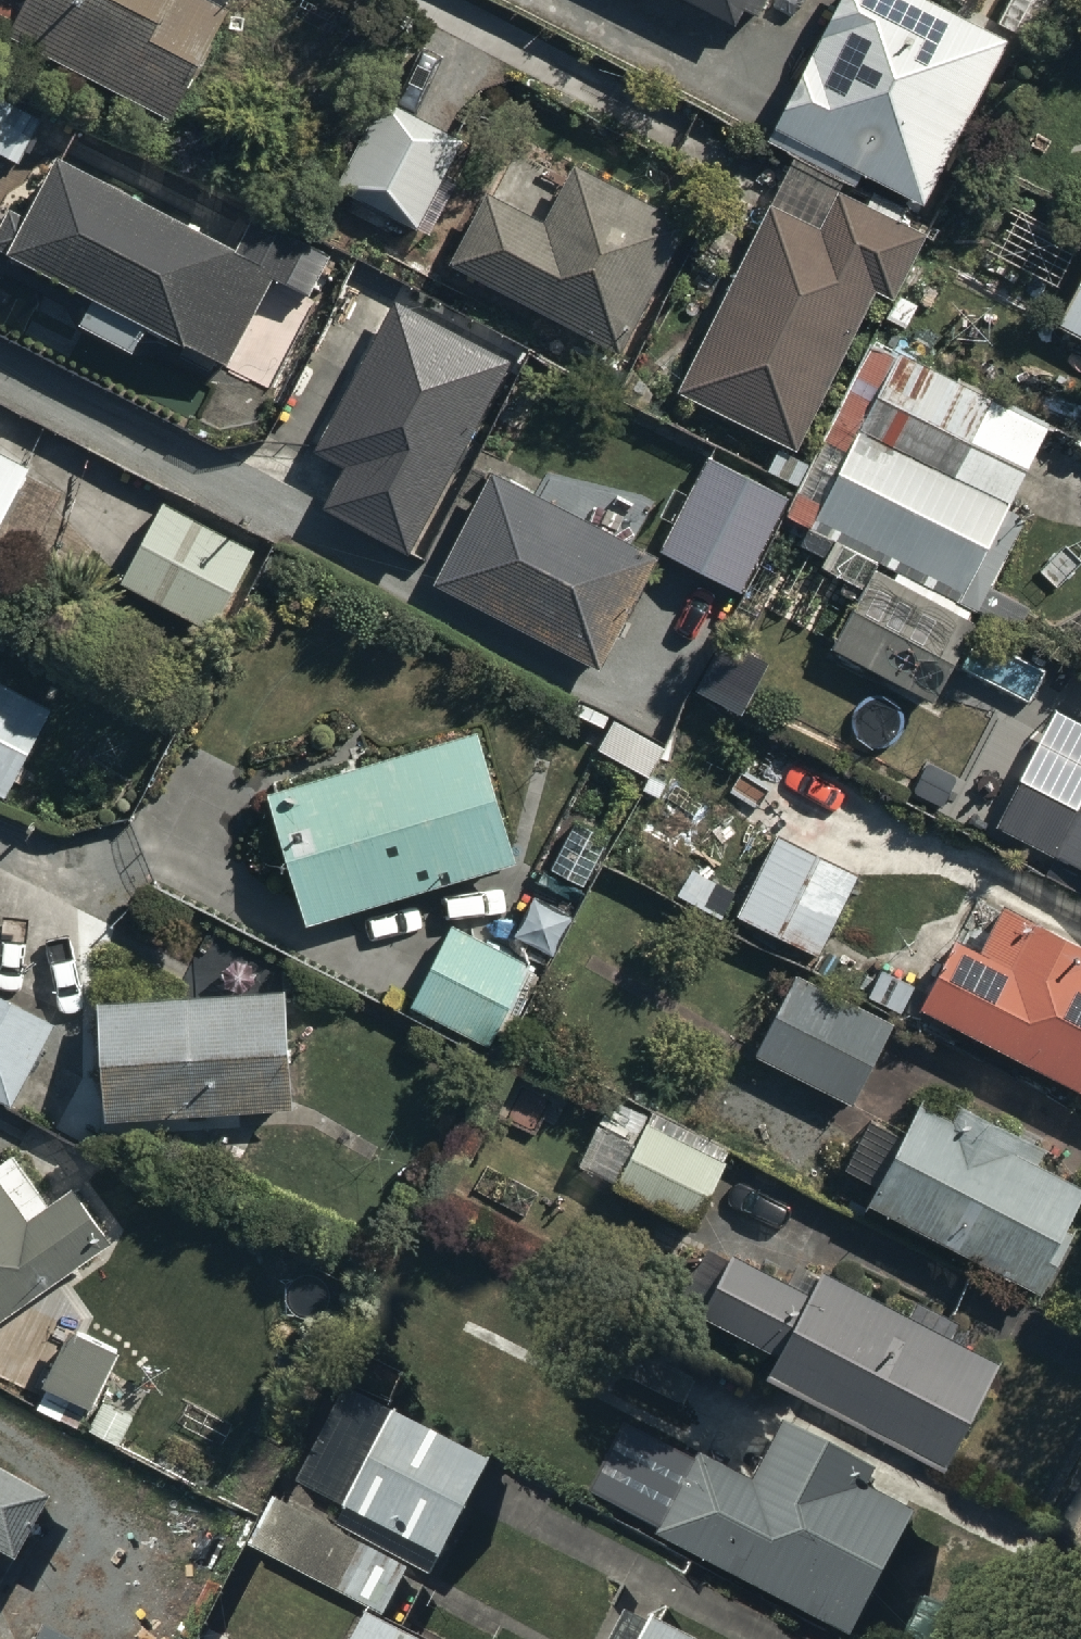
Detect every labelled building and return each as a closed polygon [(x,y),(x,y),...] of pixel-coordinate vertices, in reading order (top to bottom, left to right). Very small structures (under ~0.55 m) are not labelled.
[(9,20),(167,102),(220,0),(19,0),(9,20)] [(733,19),(741,4),(758,12),(764,0),(697,0),(733,19)] [(922,188),(1005,29),(948,0),(835,0),(776,112),(922,188)] [(467,135),(378,89),(330,181),(419,227),(467,135)] [(18,154),(40,112),(0,92),(0,145),(18,154)] [(273,272),(306,289),(329,246),(256,209),(241,238),(62,146),(14,238),(232,351),(273,272)] [(453,254),(620,341),(685,215),(570,156),(539,215),(487,188),(453,254)] [(792,444),(876,283),(890,290),(924,226),(841,183),(821,221),(771,195),(673,382),(792,444)] [(1055,319),(1080,333),(1080,270),(1055,319)] [(407,547),(507,355),(387,293),(309,442),(340,458),(318,501),(407,547)] [(812,519),(978,605),(1024,517),(1008,500),(1050,421),(904,345),(812,519)] [(807,459),(778,444),(767,465),(797,480),(807,459)] [(30,463),(0,447),(0,521),(30,463)] [(658,538),(739,580),(786,490),(706,448),(658,538)] [(653,550),(483,462),(428,568),(598,656),(653,550)] [(119,577),(215,627),(257,547),(160,497),(119,577)] [(872,567),(834,639),(939,693),(976,621),(872,567)] [(0,790),(47,702),(0,678),(0,790)] [(596,746),(648,773),(665,740),(613,713),(596,746)] [(519,856),(480,725),(263,790),(303,921),(519,856)] [(1080,859),(1080,783),(1072,800),(1016,770),(993,814),(1080,859)] [(602,832),(575,818),(553,859),(581,873),(602,832)] [(858,874),(775,831),(736,907),(819,949),(858,874)] [(723,901),(689,881),(680,895),(714,915),(723,901)] [(570,910),(534,893),(516,930),(553,947),(570,910)] [(1080,1084),(1080,943),(1001,901),(979,944),(956,932),(920,1001),(1080,1084)] [(410,998),(488,1038),(530,959),(452,918),(410,998)] [(909,982),(880,966),(868,987),(898,1003),(909,982)] [(752,1053),(848,1102),(891,1019),(796,970),(752,1053)] [(284,987),(102,999),(108,1113),(291,1102),(284,987)] [(13,1096),(54,1018),(0,990),(0,1090),(13,1096)] [(570,1158),(690,1221),(724,1156),(604,1094),(570,1158)] [(1036,1280),(1080,1191),(1080,1182),(1040,1161),(1044,1142),(963,1101),(954,1119),(918,1101),(870,1196),(1036,1280)] [(111,1240),(69,1183),(32,1210),(0,1167),(0,1321),(111,1240)] [(813,1258),(803,1279),(728,1240),(697,1301),(771,1340),(759,1362),(947,1459),(1001,1356),(813,1258)] [(680,1408),(706,1355),(586,1295),(559,1348),(680,1408)] [(120,1350),(71,1325),(43,1378),(93,1403),(120,1350)] [(486,1455),(392,1406),(338,1511),(432,1560),(486,1455)] [(657,1532),(850,1634),(915,1511),(872,1488),(873,1469),(778,1419),(748,1475),(701,1450),(657,1532)] [(9,1559),(45,1490),(0,1467),(0,1555),(9,1559)] [(385,1611),(407,1568),(285,1504),(262,1547),(385,1611)] [(363,1609),(347,1638),(422,1638),(363,1609)] [(651,1612),(637,1638),(703,1638),(651,1612)] [(44,1617),(32,1638),(86,1638),(44,1617)]
